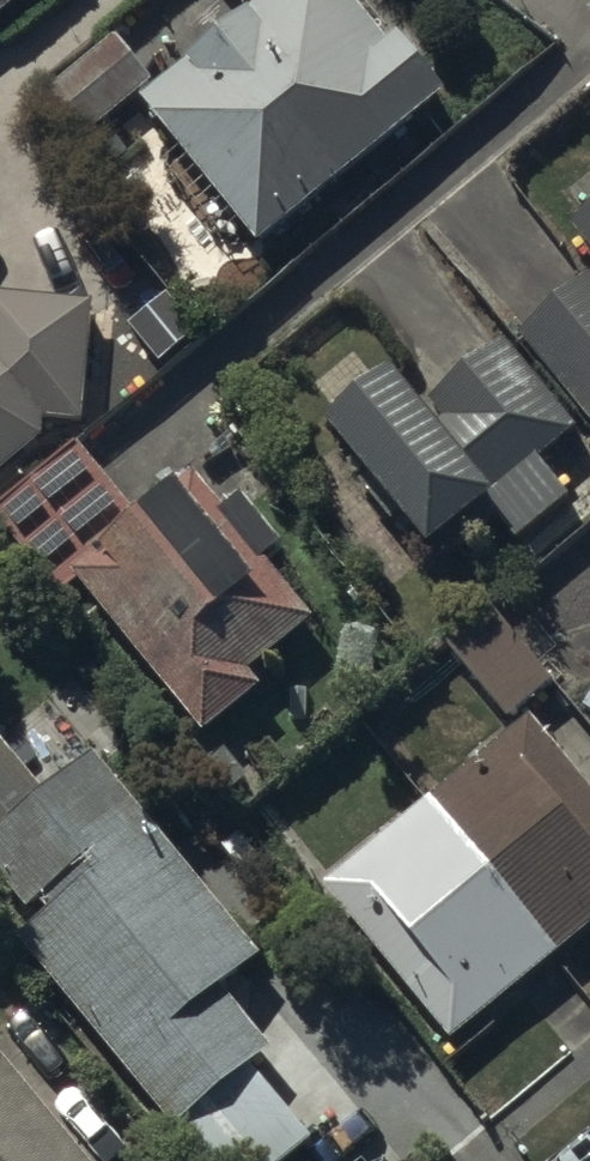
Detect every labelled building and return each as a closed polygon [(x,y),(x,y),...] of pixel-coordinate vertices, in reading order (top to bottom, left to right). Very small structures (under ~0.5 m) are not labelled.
[(23,0),(0,0),(0,19),(23,0)] [(368,0),(261,0),(138,101),(176,147),(157,162),(222,239),(236,227),(256,252),(318,199),(343,229),(392,187),(369,160),(447,94),(368,0)] [(155,82),(114,36),(42,98),(82,144),(155,82)] [(568,230),(589,256),(589,212),(568,230)] [(514,332),(589,423),(589,269),(514,332)] [(43,439),(43,422),(85,422),(85,295),(0,295),(0,473),(43,439)] [(323,426),(440,566),(497,519),(515,541),(568,498),(538,462),(577,430),(504,340),(433,398),(448,417),(437,426),(389,368),(323,426)] [(0,506),(0,525),(56,597),(77,581),(202,736),(261,690),(248,674),(314,622),(267,563),(283,551),(238,494),(223,506),(194,470),(136,516),(80,444),(0,506)] [(491,605),(445,643),(508,720),(555,682),(491,605)] [(531,714),(375,841),(371,836),(320,878),(322,881),(452,1042),(589,927),(589,787),(531,714)] [(35,923),(15,939),(194,1160),(284,1160),(311,1140),(251,1066),(272,1049),(223,988),(261,958),(76,728),(25,769),(0,738),(0,880),(35,923)] [(3,1054),(0,1056),(0,1160),(89,1160),(3,1054)]
